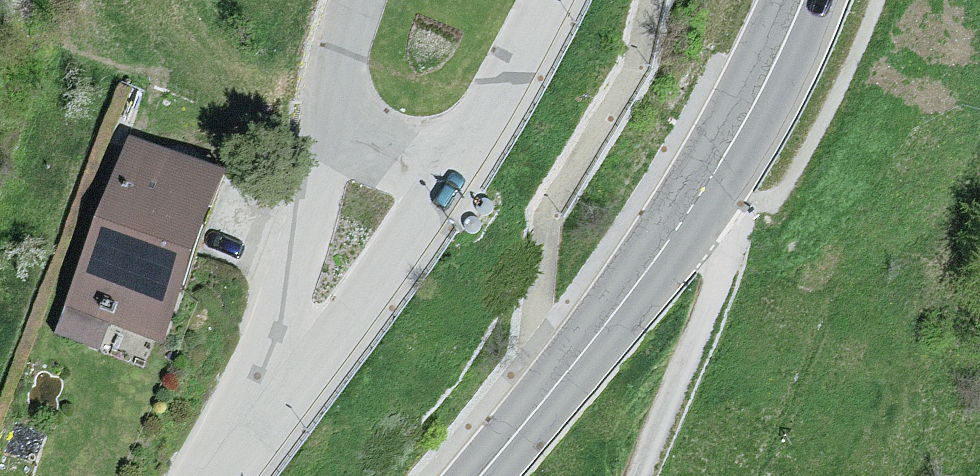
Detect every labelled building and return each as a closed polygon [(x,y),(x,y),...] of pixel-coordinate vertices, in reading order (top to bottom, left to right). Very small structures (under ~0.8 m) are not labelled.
[(221,187),(134,155),(61,350),(105,366),(114,342),(157,358),(221,187)]
